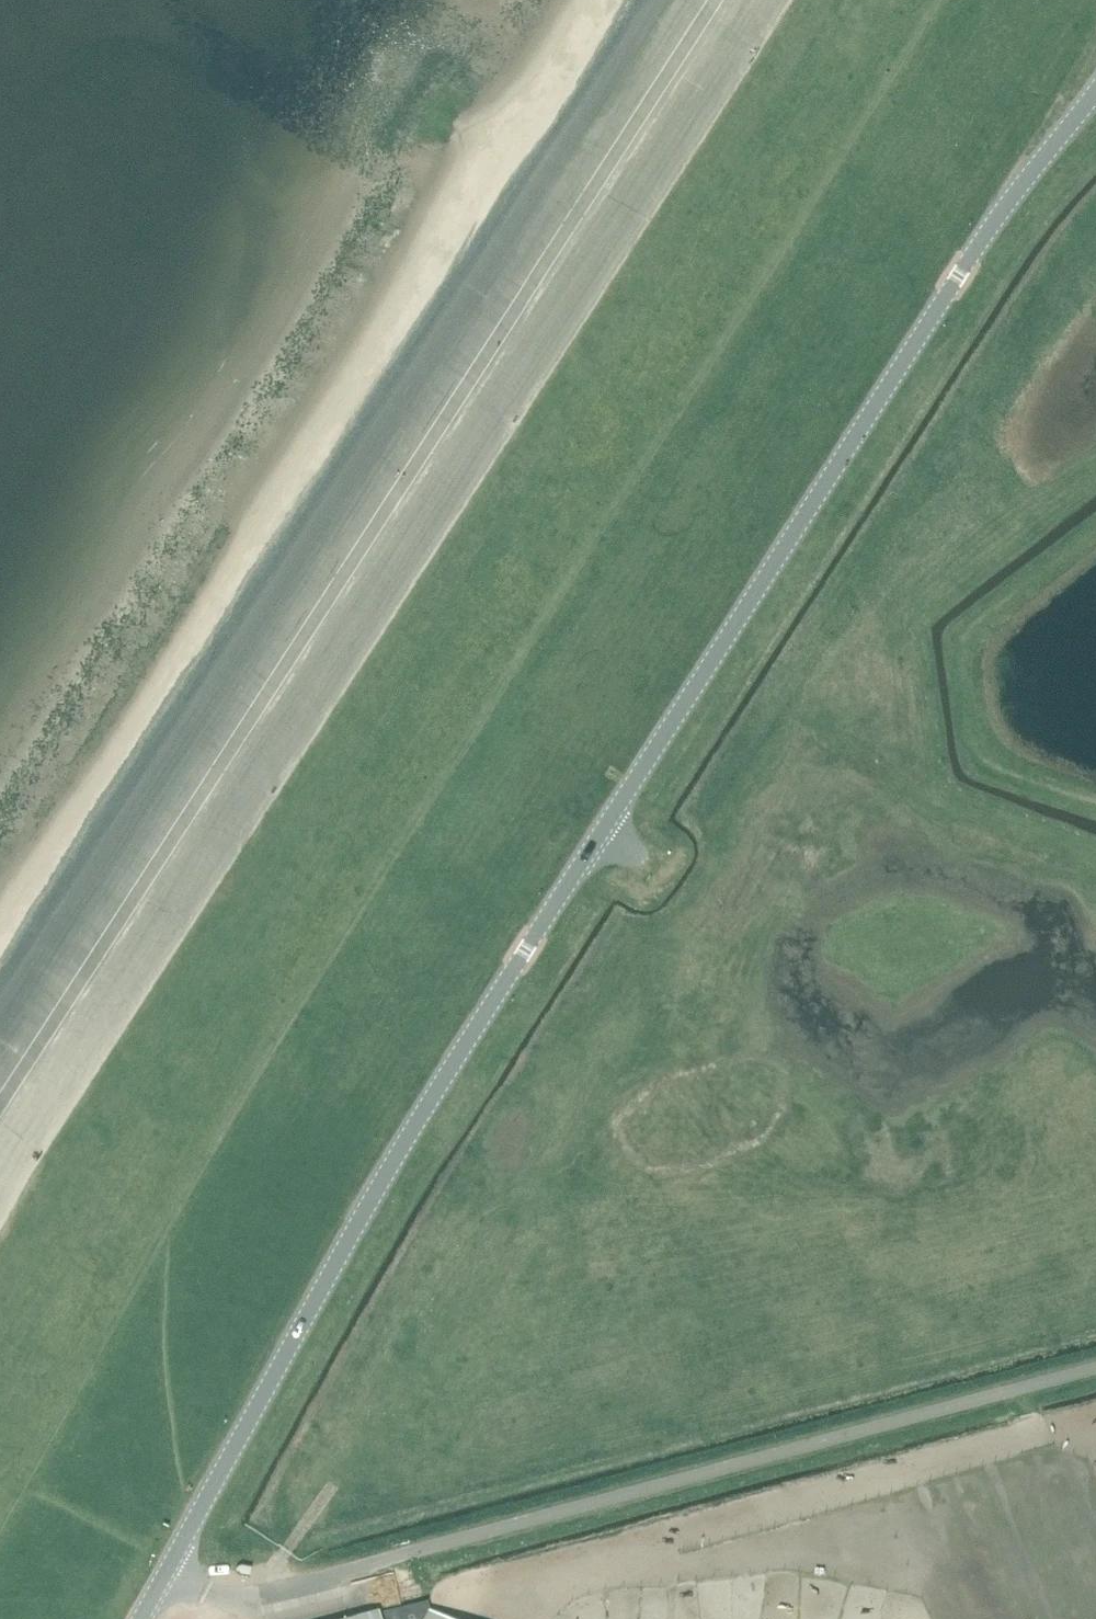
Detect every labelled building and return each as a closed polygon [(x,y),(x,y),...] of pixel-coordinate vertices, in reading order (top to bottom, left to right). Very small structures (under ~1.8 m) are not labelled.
[(428,1606),(427,1604),(379,1616),(366,1618),(440,1618),(429,1613),(428,1606)]
